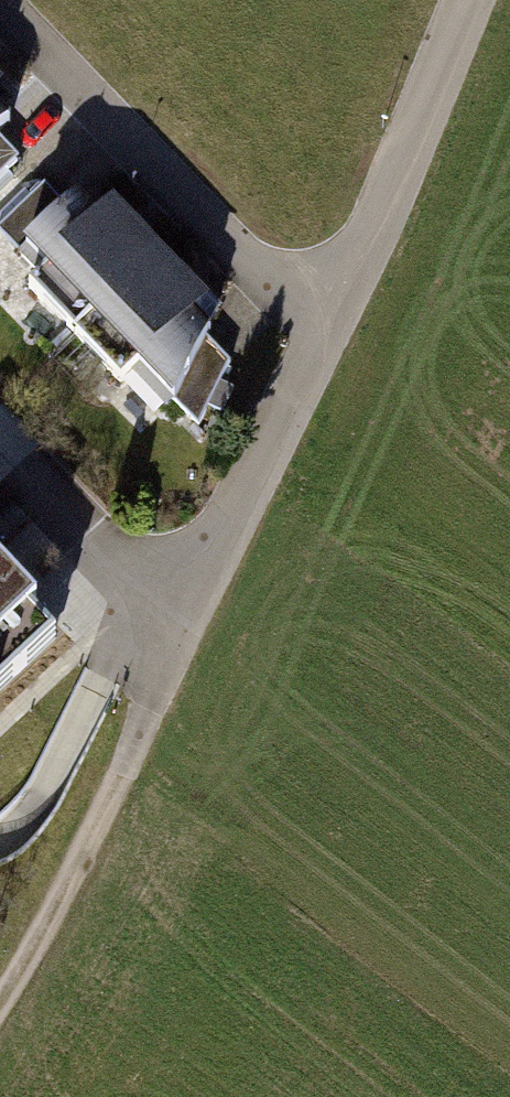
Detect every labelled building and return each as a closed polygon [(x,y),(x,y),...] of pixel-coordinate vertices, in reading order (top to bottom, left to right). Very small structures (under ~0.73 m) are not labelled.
[(11,122),(0,111),(0,133),(11,122)] [(19,160),(0,141),(0,179),(19,160)] [(160,256),(112,207),(100,218),(80,197),(66,210),(44,187),(0,229),(0,232),(46,280),(32,293),(76,338),(160,256)] [(160,256),(76,338),(120,385),(134,371),(168,407),(174,401),(199,426),(228,362),(207,339),(210,331),(199,319),(209,309),(160,256)] [(61,640),(0,573),(0,695),(61,640)]
